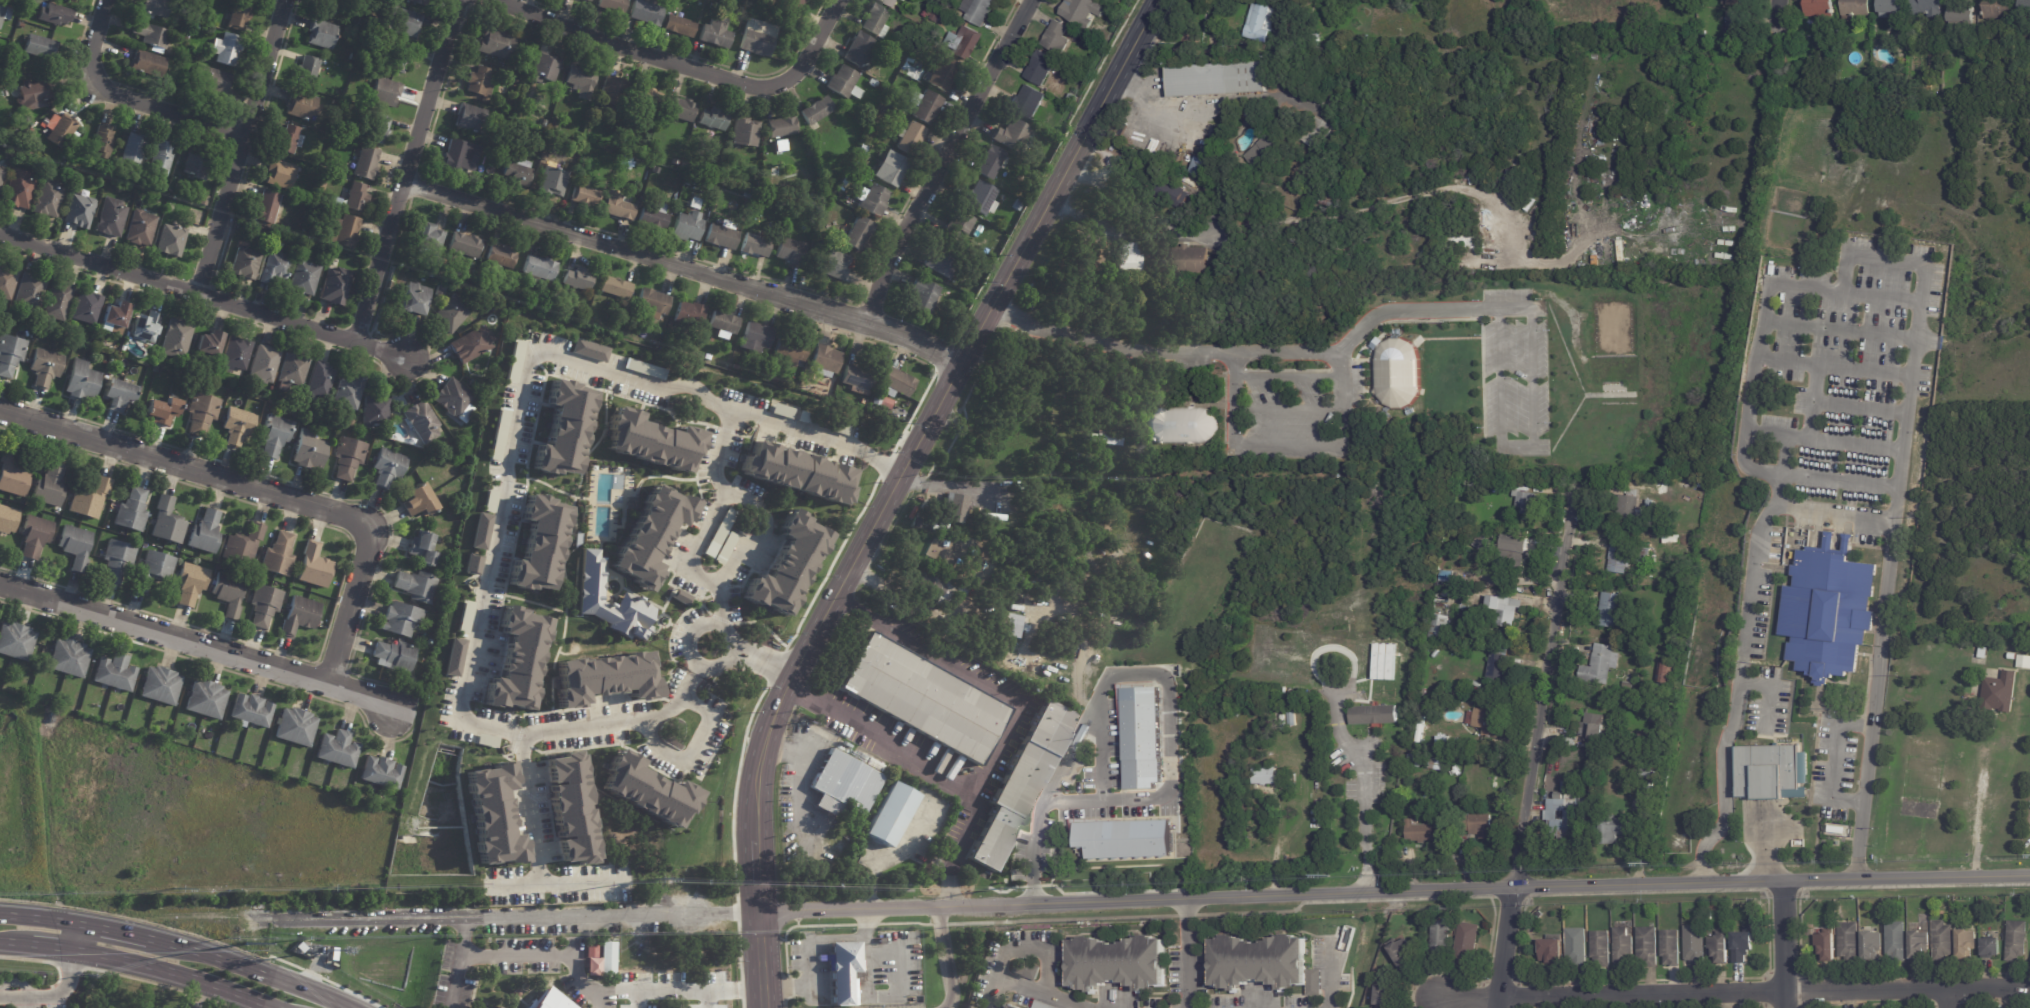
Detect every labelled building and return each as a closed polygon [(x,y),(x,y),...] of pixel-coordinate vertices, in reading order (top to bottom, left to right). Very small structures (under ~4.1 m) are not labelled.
[(141,2),(142,0),(163,0),(170,2),(165,20),(155,17),(154,21),(148,19),(149,16),(146,15),(145,16),(143,15),(143,13),(138,12),(141,2)] [(251,15),(248,23),(246,22),(243,33),(227,28),(235,0),(251,6),(249,14),(251,15)] [(317,3),(318,0),(340,0),(335,17),(317,12),(319,4),(317,3)] [(407,2),(408,0),(428,0),(426,8),(407,2)] [(598,8),(600,0),(629,0),(624,17),(614,14),(614,12),(598,8)] [(629,18),(635,0),(640,2),(641,0),(655,0),(654,3),(656,4),(655,7),(665,10),(659,28),(629,18)] [(785,1),(783,0),(808,0),(804,9),(801,14),(783,5),(785,1)] [(894,10),(877,0),(900,0),(894,10)] [(962,11),(968,0),(975,0),(977,1),(978,0),(994,0),(998,2),(995,10),(992,14),(991,13),(983,30),(966,21),(969,14),(962,11)] [(1073,5),(1076,0),(1092,0),(1099,4),(1085,29),(1061,16),(1069,3),(1073,5)] [(1724,6),(1724,0),(1749,0),(1749,8),(1732,8),(1732,6),(1724,6)] [(1807,18),(1807,0),(1836,0),(1836,18),(1807,18)] [(1843,24),(1844,0),(1872,0),(1871,19),(1855,18),(1855,24),(1843,24)] [(1880,14),(1880,0),(1906,0),(1906,14),(1903,14),(1880,14)] [(1911,17),(1912,0),(1943,0),(1943,20),(1929,20),(1929,17),(1911,17)] [(1949,24),(1949,0),(1964,0),(1964,1),(1974,1),(1974,24),(1949,24)] [(1987,19),(1986,0),(2014,0),(2014,19),(2003,19),(1987,19)] [(2019,13),(2029,13),(2029,0),(2019,0),(2019,13)] [(1271,8),(1265,29),(1270,30),(1266,43),(1244,37),(1254,2),(1271,7),(1271,8)] [(72,11),(69,24),(66,23),(65,26),(59,24),(59,26),(37,20),(40,8),(45,10),(47,3),(73,11),(72,11)] [(862,27),(870,14),(868,13),(873,3),(891,13),(884,26),(889,29),(883,41),(861,29),(862,27)] [(2,20),(0,26),(0,6),(5,8),(12,10),(8,22),(2,20)] [(423,17),(418,34),(417,34),(415,39),(392,33),(397,17),(387,14),(390,7),(423,17)] [(715,47),(699,42),(703,25),(709,27),(713,16),(716,17),(717,11),(725,14),(723,19),(729,21),(726,32),(733,34),(727,50),(715,47)] [(675,18),(696,24),(692,39),(663,30),(668,16),(675,18)] [(331,51),(307,44),(310,33),(308,32),(311,19),(338,27),(331,51)] [(770,26),(778,28),(769,59),(763,57),(763,59),(752,56),(753,54),(739,50),(748,19),(770,26)] [(156,50),(150,48),(150,49),(146,48),(147,46),(140,44),(142,38),(131,34),(135,21),(169,33),(163,52),(156,50)] [(1043,47),(1056,21),(1070,29),(1065,38),(1071,41),(1063,57),(1043,47)] [(975,45),(966,63),(951,55),(952,51),(945,47),(952,34),(960,38),(965,27),(980,35),(975,45)] [(476,50),(479,39),(482,39),(485,29),(508,35),(508,34),(517,36),(510,62),(475,52),(476,50)] [(237,56),(233,68),(215,62),(217,55),(210,53),(214,38),(222,40),(224,32),(242,38),(242,39),(244,40),(240,52),(238,51),(237,56)] [(843,59),(852,44),(851,44),(857,32),(875,42),(869,53),(875,57),(871,65),(864,61),(860,69),(843,59)] [(58,43),(52,62),(23,53),(29,34),(58,43)] [(396,46),(410,50),(407,57),(411,58),(409,66),(406,65),(403,75),(387,70),(395,46),(396,46)] [(148,54),(166,59),(160,79),(140,73),(140,75),(135,73),(135,72),(128,70),(131,60),(133,61),(136,51),(148,54)] [(541,53),(556,58),(556,59),(562,61),(554,85),(541,80),(540,85),(533,82),(535,75),(532,73),(539,52),(541,53)] [(1058,61),(1043,89),(1025,79),(1040,52),(1058,61)] [(318,67),(312,88),(295,83),(297,76),(295,76),(297,67),(300,67),(303,56),(320,61),(318,67)] [(960,73),(948,95),(928,84),(942,57),(963,68),(960,73)] [(1265,71),(1266,91),(1170,97),(1168,67),(1265,61),(1265,71)] [(827,87),(833,76),(835,77),(842,65),(861,77),(854,87),(865,93),(860,101),(851,95),(848,101),(826,88),(827,87)] [(229,85),(225,99),(198,91),(202,77),(197,75),(200,66),(232,76),(229,85)] [(489,79),(487,85),(492,86),(489,99),(466,92),(468,84),(466,84),(469,73),(475,75),(477,67),(491,71),(489,79)] [(571,67),(597,75),(589,103),(578,99),(582,88),(565,83),(570,67),(571,67)] [(608,77),(629,83),(620,114),(598,107),(606,76),(608,77)] [(402,86),(398,98),(397,98),(393,109),(369,102),(376,78),(402,85),(402,86)] [(50,95),(51,99),(46,100),(48,108),(22,112),(18,87),(22,87),(22,86),(46,82),(48,94),(50,93),(50,95)] [(1010,107),(1016,96),(1021,99),(1027,87),(1046,97),(1033,122),(1009,110),(1010,107)] [(655,91),(656,91),(656,93),(663,96),(656,117),(631,109),(636,91),(644,93),(646,88),(655,91)] [(8,96),(0,98),(0,92),(7,90),(8,96)] [(312,117),(312,118),(309,117),(307,122),(304,121),(304,122),(301,121),(301,120),(285,115),(287,109),(285,109),(288,101),(291,91),(318,99),(312,117)] [(945,102),(931,128),(912,117),(917,108),(909,103),(914,93),(923,98),(926,91),(945,102)] [(669,97),(683,102),(684,99),(692,102),(691,102),(698,105),(692,124),(662,115),(668,97),(669,97)] [(818,122),(809,128),(807,125),(805,125),(804,124),(806,123),(800,113),(826,97),(835,112),(818,122)] [(457,115),(461,104),(488,113),(481,135),(474,133),(473,135),(469,134),(470,132),(456,128),(457,124),(454,123),(457,115)] [(718,109),(723,110),(722,113),(730,115),(725,133),(698,125),(703,111),(710,113),(712,107),(718,109)] [(72,121),(78,125),(72,135),(76,138),(73,142),(69,139),(62,151),(45,140),(62,115),(72,121)] [(390,120),(387,131),(390,132),(387,143),(384,142),(382,146),(366,142),(374,115),(390,120)] [(770,139),(767,123),(779,120),(778,118),(794,115),(797,135),(770,139)] [(1333,129),(1315,151),(1299,137),(1317,116),(1333,129)] [(737,118),(749,119),(749,121),(760,123),(757,149),(745,147),(745,149),(742,149),(742,146),(733,145),(736,118),(737,118)] [(992,141),(998,129),(1003,132),(1005,129),(1006,130),(1012,118),(1033,130),(1019,155),(992,141)] [(927,131),(912,158),(896,149),(901,139),(896,137),(900,129),(905,132),(911,122),(927,131)] [(100,126),(110,129),(109,133),(113,134),(111,140),(113,140),(107,162),(94,158),(95,153),(91,152),(98,125),(100,126)] [(292,156),(277,152),(280,140),(277,139),(279,132),(284,133),(287,126),(300,130),(297,140),(301,141),(299,146),(296,145),(292,156)] [(31,129),(34,133),(27,137),(24,133),(31,129)] [(1277,160),(1262,174),(1246,157),(1259,144),(1258,143),(1273,129),(1290,147),(1276,160),(1277,160)] [(130,135),(140,138),(141,136),(148,138),(147,142),(149,142),(142,168),(120,162),(129,134),(130,135)] [(473,173),(461,170),(460,174),(459,174),(458,175),(443,171),(443,170),(440,169),(444,154),(446,155),(450,140),(481,148),(474,173),(473,173)] [(159,141),(169,145),(168,148),(171,149),(170,155),(172,156),(166,178),(147,172),(157,141),(159,141)] [(785,141),(786,148),(777,149),(775,143),(785,141)] [(1226,147),(1212,182),(1191,174),(1198,156),(1207,160),(1214,142),(1226,147)] [(380,152),(376,167),(378,168),(376,175),(375,175),(373,182),(353,176),(362,146),(380,152)] [(862,146),(868,149),(865,156),(859,153),(862,146)] [(980,161),(988,146),(1007,155),(1006,157),(1012,160),(1006,171),(1000,168),(993,183),(974,173),(980,161)] [(190,152),(203,156),(202,157),(211,160),(204,183),(184,177),(185,175),(182,174),(188,152),(190,152)] [(904,175),(896,190),(879,180),(894,154),(911,163),(904,175)] [(619,158),(631,162),(629,168),(617,164),(619,158)] [(295,167),(288,191),(265,185),(267,175),(269,175),(270,173),(266,172),(270,160),(295,167)] [(508,178),(503,177),(506,163),(515,166),(517,160),(531,164),(529,170),(532,171),(528,188),(520,186),(519,190),(508,187),(510,179),(508,178)] [(681,170),(683,163),(689,165),(687,172),(681,170)] [(26,212),(15,208),(15,209),(1,205),(13,169),(31,175),(30,179),(36,181),(26,212)] [(549,198),(537,195),(544,169),(569,175),(563,199),(550,195),(549,198)] [(100,177),(103,171),(108,174),(106,179),(100,177)] [(1161,177),(1165,179),(1166,178),(1189,190),(1188,191),(1192,193),(1184,209),(1157,195),(1157,194),(1154,192),(1161,177)] [(59,184),(57,189),(63,191),(54,220),(45,217),(44,217),(31,213),(33,207),(32,207),(33,202),(34,203),(42,178),(59,184)] [(697,187),(699,179),(706,181),(704,189),(697,187)] [(845,179),(849,182),(845,187),(841,184),(845,179)] [(959,201),(964,192),(969,194),(970,191),(972,192),(977,181),(998,193),(993,202),(999,205),(993,215),(988,213),(986,218),(958,203),(959,201)] [(366,186),(364,193),(370,195),(367,206),(365,206),(363,214),(345,208),(347,200),(343,198),(346,189),(350,190),(353,182),(366,186)] [(886,209),(880,220),(858,207),(863,199),(859,197),(864,188),(869,191),(873,184),(891,194),(885,204),(888,206),(886,209)] [(577,186),(603,194),(598,210),(589,207),(588,211),(580,208),(581,205),(576,203),(577,203),(571,201),(576,185),(577,186)] [(1346,191),(1342,208),(1321,203),(1325,186),(1346,191)] [(1219,189),(1219,200),(1211,200),(1211,189),(1219,189)] [(279,204),(273,225),(255,220),(254,219),(257,208),(258,209),(263,191),(281,196),(279,204)] [(611,193),(623,198),(621,203),(637,208),(632,223),(603,213),(609,193),(611,193)] [(79,198),(84,200),(85,198),(94,201),(94,203),(95,203),(86,233),(72,228),(72,227),(62,224),(71,196),(79,198)] [(198,205),(201,196),(208,198),(205,207),(198,205)] [(1309,198),(1304,209),(1300,207),(1305,196),(1309,198)] [(117,240),(107,237),(93,233),(95,228),(94,228),(104,198),(128,205),(117,240)] [(689,208),(692,200),(701,203),(698,211),(689,208)] [(1012,209),(1017,200),(1023,204),(1018,212),(1012,209)] [(155,201),(163,203),(162,209),(154,207),(155,201)] [(663,232),(638,225),(643,208),(652,211),(654,203),(667,206),(665,214),(670,216),(665,233),(663,232)] [(169,212),(171,204),(177,205),(174,213),(169,212)] [(140,211),(141,212),(140,213),(156,218),(147,248),(137,245),(137,247),(127,244),(128,242),(124,241),(133,209),(140,211)] [(703,222),(705,223),(699,243),(687,240),(686,243),(671,239),(678,215),(686,217),(687,215),(690,216),(691,212),(702,215),(700,221),(703,222)] [(967,237),(951,228),(960,212),(976,221),(967,237)] [(361,221),(357,236),(359,237),(357,244),(355,244),(353,250),(327,242),(334,218),(341,221),(343,214),(362,220),(361,221)] [(867,242),(862,253),(844,243),(848,236),(842,232),(846,225),(853,229),(859,217),(876,226),(867,242)] [(186,225),(184,231),(187,231),(178,261),(154,253),(159,236),(157,235),(159,228),(162,229),(163,225),(171,228),(173,221),(186,225)] [(730,223),(737,225),(735,232),(740,234),(734,252),(717,247),(717,248),(705,244),(710,225),(721,228),(723,221),(730,223)] [(436,227),(436,231),(446,233),(440,254),(428,250),(426,255),(418,253),(419,248),(411,246),(417,224),(425,226),(425,224),(436,227)] [(1471,250),(1474,236),(1455,232),(1452,246),(1471,250)] [(455,234),(470,238),(471,236),(485,241),(478,261),(448,251),(454,233),(455,234)] [(766,259),(741,252),(746,234),(773,242),(768,260),(766,259)] [(291,249),(294,239),(300,240),(297,250),(291,249)] [(809,245),(804,266),(798,265),(797,267),(788,265),(788,263),(776,260),(781,239),(809,245)] [(1211,252),(1211,274),(1173,274),(1173,248),(1185,248),(1185,244),(1193,244),(1193,248),(1211,248),(1211,252)] [(492,247),(503,250),(504,247),(520,252),(514,271),(502,268),(501,271),(492,268),(493,265),(486,263),(492,246),(492,247)] [(249,252),(261,255),(253,282),(229,275),(237,247),(245,249),(244,250),(249,252)] [(923,267),(928,258),(934,262),(941,248),(962,259),(950,281),(923,267)] [(852,260),(848,270),(849,271),(844,284),(819,274),(828,250),(852,259),(852,260)] [(272,253),(283,256),(283,254),(289,256),(289,257),(293,258),(286,282),(280,280),(279,282),(274,280),(272,287),(259,283),(269,251),(272,253)] [(1122,254),(1139,254),(1139,273),(1115,273),(1116,254),(1122,254)] [(531,256),(545,261),(545,259),(559,264),(553,284),(541,280),(539,286),(531,283),(533,278),(523,274),(529,256),(531,256)] [(305,262),(305,264),(321,268),(312,298),(301,295),(301,297),(295,296),(295,294),(288,291),(297,260),(305,262)] [(9,303),(0,300),(0,266),(5,268),(5,271),(7,271),(17,275),(9,303)] [(584,292),(563,286),(567,272),(574,274),(576,268),(587,272),(587,274),(595,276),(590,293),(584,292)] [(336,269),(352,274),(342,309),(330,305),(330,304),(319,301),(328,271),(334,273),(335,269),(336,269)] [(24,275),(46,281),(37,313),(13,306),(22,274),(24,275)] [(617,281),(634,286),(629,301),(600,293),(605,277),(617,281)] [(515,279),(513,287),(507,285),(509,278),(515,279)] [(913,288),(917,278),(942,290),(930,316),(910,307),(916,294),(911,292),(913,288)] [(62,286),(73,289),(62,323),(53,321),(52,325),(39,321),(52,282),(62,286)] [(422,319),(407,314),(407,316),(400,313),(401,312),(398,312),(407,283),(415,285),(416,283),(419,284),(419,286),(431,290),(422,319)] [(435,296),(438,288),(445,290),(443,298),(435,296)] [(661,296),(672,299),(666,317),(660,316),(658,322),(646,319),(648,312),(636,308),(642,289),(655,293),(654,294),(661,296)] [(92,295),(102,298),(94,327),(70,320),(79,292),(92,295)] [(450,337),(443,330),(442,331),(436,326),(438,323),(434,319),(454,295),(461,301),(465,297),(476,307),(450,337)] [(119,303),(129,306),(121,334),(111,331),(112,327),(101,323),(106,306),(115,309),(117,302),(119,303)] [(691,306),(692,306),(692,305),(707,309),(701,331),(674,324),(680,303),(691,306)] [(724,315),(741,320),(736,336),(709,328),(714,312),(724,315)] [(150,313),(161,316),(158,330),(156,330),(152,345),(129,339),(131,331),(127,331),(129,325),(132,326),(134,318),(146,321),(148,313),(150,313)] [(183,324),(183,325),(193,328),(184,362),(159,355),(169,320),(183,324)] [(759,329),(761,330),(762,327),(774,331),(768,352),(761,350),(758,360),(748,357),(749,353),(740,350),(748,323),(759,326),(758,329),(759,329)] [(496,342),(492,344),(495,349),(479,358),(462,367),(458,361),(456,361),(453,357),(455,356),(449,346),(484,326),(489,334),(491,332),(497,341),(496,342)] [(212,331),(223,334),(216,358),(195,352),(200,335),(206,337),(206,334),(209,335),(211,331),(212,331)] [(10,380),(0,378),(0,334),(27,342),(24,355),(22,362),(17,361),(16,367),(14,367),(10,380)] [(242,341),(253,344),(245,373),(221,366),(229,337),(242,341)] [(570,352),(605,362),(609,348),(574,338),(570,352)] [(809,339),(811,340),(804,364),(797,362),(795,369),(785,366),(787,360),(774,355),(779,338),(801,344),(803,338),(809,339)] [(1376,408),(1418,408),(1418,342),(1376,342),(1376,408)] [(817,346),(831,350),(830,351),(842,355),(835,376),(831,375),(829,380),(813,375),(811,382),(801,379),(804,366),(809,368),(816,345),(817,346)] [(259,346),(281,352),(272,385),(266,384),(265,386),(250,382),(251,378),(248,377),(258,346),(259,346)] [(61,366),(57,379),(52,378),(51,382),(49,381),(46,393),(32,389),(36,377),(33,376),(34,373),(29,371),(35,349),(64,358),(61,366)] [(299,358),(310,361),(302,387),(290,384),(288,394),(277,391),(280,383),(278,382),(286,354),(299,358)] [(88,363),(86,370),(101,374),(92,405),(85,402),(85,400),(82,399),(81,401),(69,397),(70,394),(64,392),(74,359),(88,363)] [(665,369),(628,359),(625,369),(662,379),(665,369)] [(317,364),(328,367),(327,369),(330,370),(330,371),(335,372),(327,401),(306,395),(315,363),(317,364)] [(846,367),(875,375),(870,393),(841,385),(845,367),(846,367)] [(891,369),(906,377),(906,376),(918,382),(908,400),(896,393),(893,399),(884,394),(887,388),(884,387),(884,388),(880,386),(890,368),(891,369)] [(355,376),(366,380),(356,413),(332,405),(340,380),(351,384),(354,376),(355,376)] [(123,384),(136,388),(132,403),(129,402),(129,403),(125,402),(121,413),(106,408),(109,400),(102,397),(104,389),(103,389),(104,385),(105,386),(107,379),(123,384)] [(470,406),(459,420),(454,416),(452,418),(446,413),(447,412),(444,410),(433,401),(436,398),(435,397),(439,392),(444,387),(451,379),(476,398),(470,406)] [(579,477),(591,387),(549,381),(546,404),(552,405),(547,445),(536,444),(532,471),(579,477)] [(247,390),(252,392),(250,398),(244,396),(247,390)] [(213,421),(211,420),(209,426),(207,425),(202,439),(188,434),(192,421),(190,420),(192,414),(187,413),(193,393),(221,401),(215,421),(213,421)] [(872,405),(875,396),(882,398),(879,408),(872,405)] [(170,399),(181,402),(177,417),(172,415),(168,426),(152,422),(153,418),(145,416),(149,400),(165,405),(167,398),(170,399)] [(379,400),(389,400),(388,429),(364,428),(364,399),(367,399),(367,398),(377,398),(377,400),(379,400)] [(893,402),(890,413),(879,409),(883,398),(893,402)] [(440,427),(435,431),(439,438),(424,448),(410,427),(406,422),(407,421),(402,414),(414,407),(414,408),(424,402),(440,427)] [(771,414),(791,418),(793,407),(773,404),(771,414)] [(603,450),(690,474),(702,432),(678,425),(676,432),(637,422),(640,413),(615,406),(603,450)] [(244,440),(242,439),(239,451),(225,447),(228,435),(226,435),(227,431),(222,430),(228,408),(257,417),(250,438),(246,437),(245,440),(244,440)] [(1207,410),(1211,412),(1215,416),(1218,421),(1218,426),(1218,432),(1216,436),(1214,439),(1210,442),(1208,445),(1160,443),(1158,444),(1155,443),(1152,440),(1149,437),(1147,432),(1146,427),(1147,421),(1149,416),(1152,413),(1155,410),(1155,409),(1160,408),(1160,409),(1191,410),(1191,408),(1204,409),(1207,410)] [(286,443),(284,442),(283,448),(281,448),(277,462),(261,457),(265,443),(264,443),(266,437),(261,435),(267,414),(295,423),(289,444),(286,443)] [(308,431),(315,433),(313,440),(329,444),(320,475),(312,472),(313,469),(309,468),(308,470),(296,466),(297,465),(291,463),(302,429),(308,431)] [(1085,441),(1086,433),(1097,435),(1097,431),(1104,432),(1104,436),(1112,437),(1111,445),(1085,441)] [(360,464),(359,464),(357,469),(355,469),(350,483),(335,478),(339,465),(337,464),(339,458),(335,457),(341,436),(368,445),(361,465),(360,464)] [(845,503),(854,468),(752,442),(748,456),(742,455),(737,476),(845,503)] [(452,451),(458,447),(462,452),(456,457),(452,451)] [(25,498),(0,491),(0,477),(4,464),(2,463),(6,448),(16,451),(22,453),(18,469),(28,472),(27,475),(32,476),(25,498)] [(385,491),(374,487),(378,476),(376,475),(377,471),(372,469),(380,449),(408,460),(400,481),(395,479),(394,482),(391,481),(387,492),(385,491)] [(1074,465),(1076,460),(1087,465),(1086,470),(1074,465)] [(50,462),(65,467),(61,480),(63,480),(61,487),(65,488),(59,508),(31,500),(38,479),(42,480),(44,474),(46,475),(49,462),(50,462)] [(100,477),(110,480),(106,495),(103,494),(96,520),(67,512),(75,486),(92,491),(97,476),(100,477)] [(431,495),(439,509),(424,518),(420,511),(410,517),(401,503),(410,497),(407,492),(423,482),(431,495)] [(613,570),(633,578),(630,584),(650,592),(660,566),(655,563),(672,523),(684,528),(695,502),(648,483),(613,570)] [(133,487),(146,491),(142,505),(145,505),(143,511),(147,512),(140,533),(112,524),(119,504),(123,505),(125,499),(126,499),(130,486),(133,487)] [(1536,494),(1533,516),(1517,513),(1515,521),(1504,519),(1505,512),(1516,513),(1519,498),(1514,497),(1515,490),(1522,491),(1521,492),(1536,494)] [(947,494),(967,497),(966,505),(968,505),(966,518),(964,518),(963,523),(947,521),(949,504),(945,503),(946,493),(947,494)] [(162,495),(174,498),(169,513),(183,517),(182,520),(187,522),(180,545),(150,535),(158,510),(155,509),(159,494),(162,495)] [(1629,496),(1640,498),(1638,507),(1644,508),(1643,518),(1638,517),(1637,521),(1618,519),(1621,495),(1629,496)] [(568,503),(526,496),(521,520),(528,521),(521,561),(512,559),(507,585),(553,593),(568,503)] [(5,534),(0,533),(0,505),(20,511),(14,533),(9,531),(8,535),(5,534)] [(207,509),(220,513),(216,526),(217,527),(215,533),(220,534),(214,555),(186,546),(192,525),(197,527),(199,521),(200,521),(204,508),(207,509)] [(485,551),(492,515),(478,512),(470,548),(485,551)] [(789,618),(825,528),(785,512),(776,535),(781,537),(765,578),(752,573),(742,599),(789,618)] [(51,532),(48,544),(43,542),(41,548),(40,548),(36,561),(21,556),(25,543),(23,543),(25,536),(20,535),(26,515),(54,523),(51,532)] [(254,523),(266,526),(261,543),(258,542),(251,566),(221,557),(228,534),(246,539),(251,522),(254,523)] [(90,543),(85,559),(88,560),(84,575),(70,571),(75,555),(62,551),(63,549),(58,547),(65,525),(93,533),(90,543)] [(280,531),(294,536),(290,549),(292,550),(290,556),(295,557),(288,577),(260,568),(266,548),(270,549),(272,544),(274,544),(278,531),(280,531)] [(437,554),(433,568),(429,567),(429,568),(425,567),(425,565),(417,563),(418,557),(408,554),(412,537),(417,539),(419,532),(421,532),(421,531),(425,532),(425,534),(434,536),(430,552),(437,554)] [(1836,533),(1834,551),(1844,552),(1845,539),(1844,535),(1855,536),(1852,540),(1850,562),(1878,566),(1874,598),(1872,598),(1870,612),(1875,613),(1873,631),(1868,631),(1866,646),(1860,645),(1857,673),(1848,672),(1848,677),(1835,676),(1835,679),(1829,678),(1828,685),(1825,685),(1825,687),(1818,687),(1818,684),(1815,684),(1816,676),(1810,676),(1811,673),(1798,671),(1799,662),(1788,661),(1790,643),(1794,643),(1795,638),(1781,636),(1786,587),(1795,587),(1796,576),(1792,576),(1793,566),(1797,566),(1799,551),(1808,552),(1809,548),(1825,549),(1827,532),(1836,533)] [(1443,542),(1442,542),(1442,534),(1454,534),(1454,542),(1443,542)] [(1523,538),(1521,550),(1530,551),(1529,558),(1526,557),(1523,574),(1505,571),(1507,559),(1497,557),(1499,547),(1504,548),(1506,535),(1523,538)] [(1475,549),(1488,550),(1489,537),(1476,536),(1475,549)] [(1679,544),(1664,545),(1664,537),(1678,536),(1679,544)] [(132,559),(130,568),(126,567),(124,573),(122,572),(118,586),(102,581),(106,567),(104,567),(106,561),(102,560),(108,539),(136,548),(132,559)] [(309,540),(320,544),(316,557),(320,559),(320,558),(327,560),(327,561),(333,563),(325,589),(296,580),(304,555),(302,555),(307,540),(309,540)] [(1631,547),(1627,575),(1608,572),(1613,544),(1631,547)] [(1652,549),(1650,563),(1638,562),(1639,547),(1652,549)] [(577,614),(587,614),(608,624),(607,629),(627,638),(633,638),(641,642),(649,625),(647,625),(654,607),(621,592),(614,607),(602,601),(604,558),(597,557),(598,549),(581,548),(577,614)] [(154,579),(150,578),(145,594),(131,590),(136,574),(139,575),(146,550),(176,559),(169,581),(161,578),(160,581),(154,579)] [(464,572),(479,575),(482,556),(468,554),(464,572)] [(204,591),(200,589),(198,596),(197,596),(193,609),(177,604),(181,591),(179,590),(181,584),(177,583),(182,562),(211,571),(205,591),(204,591)] [(419,572),(440,578),(431,606),(410,600),(411,595),(405,593),(405,591),(393,587),(398,571),(410,575),(411,574),(417,576),(418,572),(419,572)] [(244,590),(239,607),(242,607),(238,623),(223,618),(228,602),(216,599),(217,596),(211,595),(218,572),(247,581),(244,590)] [(968,593),(968,594),(960,590),(959,592),(955,590),(945,608),(935,603),(938,597),(920,587),(921,584),(918,582),(922,575),(925,577),(927,573),(946,583),(951,573),(972,584),(968,593)] [(1023,579),(1020,588),(1016,587),(1019,576),(1024,578),(1023,579)] [(268,588),(284,593),(278,613),(274,612),(272,618),(269,618),(266,631),(250,626),(254,613),(252,612),(254,606),(250,605),(256,585),(268,588)] [(1624,602),(1622,612),(1621,612),(1617,629),(1603,626),(1605,615),(1601,614),(1605,593),(1625,597),(1624,602)] [(318,618),(314,630),(309,629),(302,627),(297,625),(293,639),(279,635),(284,620),(285,620),(293,596),(322,605),(318,618)] [(1524,601),(1523,610),(1517,609),(1517,615),(1515,629),(1496,626),(1499,609),(1496,609),(1498,597),(1524,601)] [(405,605),(425,612),(422,626),(415,624),(410,639),(380,630),(382,622),(385,623),(386,621),(383,620),(387,606),(390,607),(392,602),(405,605)] [(547,616),(503,608),(499,633),(507,635),(499,679),(488,677),(483,703),(531,711),(547,616)] [(1025,616),(1020,637),(998,632),(1003,611),(1025,615),(1025,616)] [(1442,617),(1452,618),(1448,641),(1431,639),(1435,615),(1442,617)] [(469,622),(460,620),(457,633),(466,635),(469,622)] [(26,662),(0,654),(0,626),(1,623),(7,625),(8,622),(11,623),(11,622),(30,628),(29,632),(35,633),(26,662)] [(1627,627),(1639,627),(1639,636),(1627,636),(1627,627)] [(867,629),(1007,707),(988,742),(984,748),(976,763),(836,686),(867,629)] [(66,639),(75,641),(74,642),(84,645),(83,649),(90,651),(81,680),(46,669),(55,639),(62,641),(63,637),(66,639)] [(444,675),(458,677),(466,640),(451,637),(444,675)] [(409,676),(375,666),(377,659),(371,658),(376,642),(390,646),(390,644),(396,646),(397,642),(417,648),(409,676)] [(1511,658),(1507,684),(1488,681),(1493,653),(1494,654),(1495,642),(1510,645),(1509,656),(1512,656),(1511,658)] [(1615,647),(1615,654),(1621,655),(1619,670),(1611,669),(1609,686),(1581,682),(1583,667),(1594,669),(1594,667),(1593,667),(1594,654),(1596,654),(1597,645),(1615,647)] [(2009,646),(2029,647),(2029,655),(2008,653),(2009,646)] [(1991,649),(1990,659),(1974,658),(1975,647),(1991,649)] [(556,661),(559,708),(586,706),(585,696),(630,692),(630,700),(655,698),(651,651),(626,653),(626,656),(580,660),(580,659),(556,661)] [(115,653),(128,657),(124,669),(126,669),(127,666),(136,669),(129,693),(91,681),(99,658),(108,661),(110,661),(113,652),(115,653)] [(2020,656),(2029,657),(2029,669),(2019,668),(2020,656)] [(1675,665),(1672,684),(1658,682),(1661,663),(1675,665)] [(1039,667),(1041,664),(1049,669),(1048,672),(1039,667)] [(159,667),(163,668),(162,669),(176,673),(175,676),(182,678),(173,707),(138,697),(147,667),(153,669),(154,667),(157,667),(158,666),(159,667)] [(2019,672),(2020,672),(2014,714),(1983,709),(1988,678),(2004,680),(2006,670),(2019,672)] [(203,681),(212,683),(212,684),(222,687),(221,690),(228,692),(219,721),(184,711),(192,681),(199,683),(200,680),(203,681)] [(1119,688),(1154,686),(1158,781),(1152,782),(1152,788),(1122,789),(1119,688)] [(244,702),(244,703),(246,703),(248,695),(257,697),(256,698),(263,700),(261,708),(263,708),(264,702),(274,705),(267,729),(246,723),(245,729),(236,726),(238,721),(229,718),(236,694),(246,697),(244,702)] [(993,872),(968,858),(996,806),(992,803),(1048,699),(1079,716),(994,872),(993,872)] [(1384,725),(1352,726),(1351,708),(1398,707),(1398,724),(1384,725)] [(294,708),(298,709),(298,711),(312,715),(311,718),(317,720),(309,748),(274,738),(283,709),(289,711),(290,708),(293,709),(293,708),(294,708)] [(1503,713),(1499,740),(1483,737),(1484,729),(1473,728),(1473,726),(1467,725),(1469,712),(1476,713),(1476,709),(1503,713)] [(1291,728),(1289,713),(1296,712),(1298,727),(1291,728)] [(1605,717),(1601,741),(1580,737),(1582,724),(1585,724),(1587,714),(1605,717)] [(338,731),(343,732),(343,731),(351,733),(348,742),(360,746),(353,770),(315,759),(322,734),(334,738),(336,730),(338,731)] [(1653,744),(1640,744),(1639,733),(1652,731),(1653,744)] [(1576,748),(1564,747),(1565,735),(1577,736),(1576,748)] [(1809,763),(1809,785),(1801,785),(1801,788),(1808,788),(1809,799),(1785,799),(1785,800),(1756,801),(1756,798),(1740,798),(1739,748),(1800,747),(1800,753),(1809,753),(1809,763)] [(696,790),(675,781),(673,785),(636,770),(641,759),(616,749),(598,794),(681,827),(696,790)] [(838,753),(851,760),(855,752),(882,767),(878,774),(883,777),(862,816),(844,806),(837,819),(814,806),(821,794),(810,788),(831,749),(838,753)] [(546,756),(558,863),(577,860),(577,865),(595,863),(583,752),(546,756)] [(1279,763),(1269,763),(1269,754),(1279,754),(1279,763)] [(1409,755),(1422,757),(1421,769),(1408,767),(1409,755)] [(376,759),(374,765),(376,765),(379,757),(387,759),(387,760),(394,763),(392,770),(393,770),(395,764),(404,767),(397,791),(359,780),(366,756),(376,759)] [(1661,758),(1658,772),(1646,769),(1649,756),(1661,758)] [(1446,761),(1445,772),(1431,771),(1432,759),(1446,761)] [(1064,776),(1068,761),(1073,762),(1074,760),(1081,762),(1080,765),(1085,766),(1081,780),(1064,776)] [(477,865),(525,860),(522,833),(511,834),(506,790),(515,789),(512,764),(466,769),(477,865)] [(1277,775),(1277,786),(1254,786),(1254,770),(1267,770),(1267,765),(1277,765),(1277,775)] [(1657,772),(1655,781),(1640,779),(1642,770),(1657,772)] [(919,795),(890,847),(864,833),(893,781),(919,795)] [(1579,783),(1578,811),(1577,811),(1576,840),(1554,839),(1554,829),(1549,829),(1550,822),(1546,822),(1546,811),(1549,811),(1549,800),(1556,800),(1556,793),(1562,793),(1563,782),(1579,783)] [(1656,784),(1655,797),(1644,795),(1645,783),(1656,784)] [(1493,816),(1493,840),(1482,840),(1482,835),(1472,836),(1472,832),(1463,832),(1462,810),(1470,810),(1470,816),(1493,816)] [(1617,820),(1632,819),(1633,834),(1619,835),(1620,844),(1602,845),(1600,820),(1611,819),(1611,816),(1617,816),(1617,820)] [(1072,822),(1166,820),(1167,855),(1084,857),(1084,846),(1073,846),(1072,822)] [(1418,825),(1436,825),(1436,840),(1428,840),(1428,844),(1421,844),(1421,840),(1408,840),(1407,820),(1416,820),(1416,826),(1418,825)] [(1944,960),(1936,960),(1935,920),(1948,920),(1948,925),(1955,925),(1955,952),(1953,955),(1949,955),(1949,960),(1944,960)] [(1441,956),(1440,956),(1440,957),(1432,957),(1433,921),(1451,921),(1451,947),(1447,947),(1447,956),(1441,956)] [(1904,961),(1895,961),(1895,956),(1890,956),(1888,954),(1887,921),(1907,921),(1907,961),(1904,961)] [(2018,921),(2028,921),(2027,954),(2025,956),(2022,956),(2021,955),(2021,961),(2007,960),(2009,921),(2018,921)] [(1475,957),(1473,959),(1468,959),(1467,964),(1454,962),(1461,922),(1481,926),(1475,957)] [(1858,962),(1848,963),(1847,957),(1841,957),(1840,923),(1860,922),(1861,962),(1858,962)] [(1704,965),(1693,966),(1693,960),(1687,960),(1686,926),(1705,925),(1706,965),(1704,965)] [(1656,967),(1648,967),(1648,960),(1640,960),(1639,927),(1658,926),(1659,967),(1656,967)] [(1585,969),(1575,969),(1575,961),(1569,962),(1567,928),(1587,927),(1589,969),(1585,969)] [(1633,936),(1635,936),(1635,958),(1629,958),(1629,968),(1616,968),(1616,927),(1630,927),(1630,936),(1633,936)] [(1679,966),(1673,966),(1673,965),(1666,965),(1666,956),(1662,956),(1662,930),(1680,929),(1681,966),(1679,966)] [(1970,956),(1960,957),(1959,929),(1970,929),(1970,930),(1977,930),(1978,949),(1975,949),(1975,951),(1973,951),(1973,956),(1970,956)] [(1876,958),(1865,958),(1864,931),(1875,930),(1875,932),(1882,932),(1882,952),(1877,952),(1877,958),(1876,958)] [(1929,932),(1930,952),(1925,952),(1925,957),(1913,958),(1912,930),(1923,930),(1923,932),(1929,932)] [(1609,967),(1603,967),(1603,966),(1596,966),(1596,957),(1593,957),(1592,931),(1611,931),(1611,967),(1609,967)] [(1731,934),(1732,962),(1721,962),(1721,956),(1717,956),(1717,955),(1710,955),(1710,937),(1719,937),(1719,931),(1729,931),(1729,934),(1731,934)] [(1747,954),(1745,954),(1745,962),(1734,962),(1734,931),(1753,931),(1753,949),(1748,949),(1748,954),(1747,954)] [(1833,960),(1823,961),(1822,953),(1818,953),(1817,934),(1828,934),(1828,932),(1839,931),(1840,960),(1833,960)] [(1168,984),(1160,984),(1160,986),(1149,987),(1149,989),(1141,989),(1141,984),(1133,985),(1133,981),(1124,981),(1124,978),(1117,979),(1117,981),(1109,982),(1109,985),(1100,985),(1101,990),(1092,991),(1092,988),(1085,988),(1085,987),(1082,988),(1070,988),(1070,976),(1073,976),(1073,939),(1081,938),(1081,937),(1084,937),(1084,935),(1095,935),(1095,936),(1097,936),(1097,937),(1108,937),(1108,940),(1116,940),(1116,943),(1124,943),(1124,940),(1132,940),(1132,937),(1142,937),(1142,935),(1145,935),(1145,934),(1155,934),(1155,936),(1160,936),(1160,938),(1167,938),(1168,984)] [(1319,971),(1322,971),(1322,997),(1307,997),(1307,984),(1301,984),(1301,987),(1298,987),(1298,988),(1290,988),(1290,990),(1281,991),(1281,985),(1274,985),(1274,982),(1264,982),(1264,979),(1258,979),(1258,982),(1250,982),(1250,985),(1241,985),(1241,991),(1234,991),(1234,988),(1223,988),(1223,987),(1221,987),(1221,989),(1210,989),(1210,977),(1214,977),(1213,939),(1221,939),(1221,937),(1225,937),(1225,935),(1235,935),(1235,936),(1238,936),(1238,938),(1249,938),(1249,941),(1257,941),(1257,943),(1265,943),(1265,941),(1273,940),(1273,937),(1282,937),(1282,935),(1286,935),(1286,934),(1296,934),(1296,936),(1300,936),(1300,938),(1308,938),(1309,971),(1319,971)] [(1415,965),(1405,971),(1388,944),(1396,938),(1399,943),(1407,937),(1417,954),(1413,956),(1418,963),(1415,965)] [(1561,967),(1551,967),(1551,962),(1548,962),(1548,960),(1542,960),(1541,939),(1563,938),(1564,967),(1561,967)] [(1995,957),(1983,958),(1983,938),(2001,938),(2001,955),(1995,955),(1995,957)] [(615,978),(601,977),(602,941),(616,942),(615,978)] [(831,942),(860,942),(860,960),(863,960),(863,970),(860,970),(860,971),(851,971),(852,1004),(833,1005),(831,942)] [(295,945),(304,948),(301,955),(293,952),(295,945)] [(597,975),(586,974),(587,957),(601,957),(601,975),(597,975)] [(1018,959),(1042,967),(1037,981),(1014,973),(1018,959)] [(1397,989),(1396,1006),(1378,1004),(1380,985),(1398,986),(1397,989)] [(549,990),(572,1007),(530,1007),(546,988),(549,990)] [(1037,1000),(1059,1007),(1035,1007),(1037,1000)]
